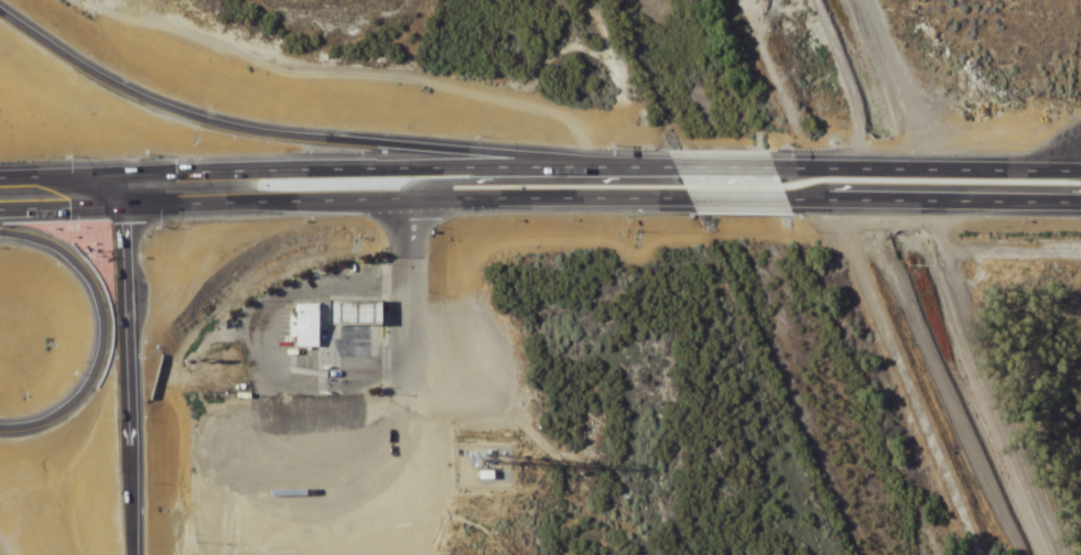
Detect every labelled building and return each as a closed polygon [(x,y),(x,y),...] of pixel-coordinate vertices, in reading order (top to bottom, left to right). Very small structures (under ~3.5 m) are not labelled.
[(380,301),(327,302),(327,327),(380,327),(380,301)] [(317,305),(290,305),(290,348),(317,348),(317,305)]
